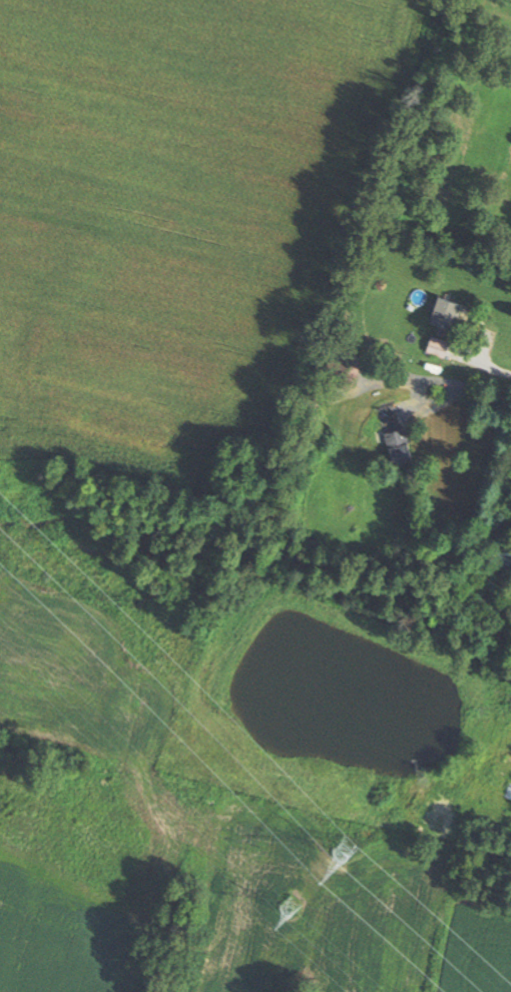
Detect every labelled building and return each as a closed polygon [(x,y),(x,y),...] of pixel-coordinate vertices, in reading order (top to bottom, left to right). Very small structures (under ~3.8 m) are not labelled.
[(459,328),(466,301),(438,294),(431,321),(459,328)] [(380,407),(395,465),(414,460),(400,402),(380,407)]
